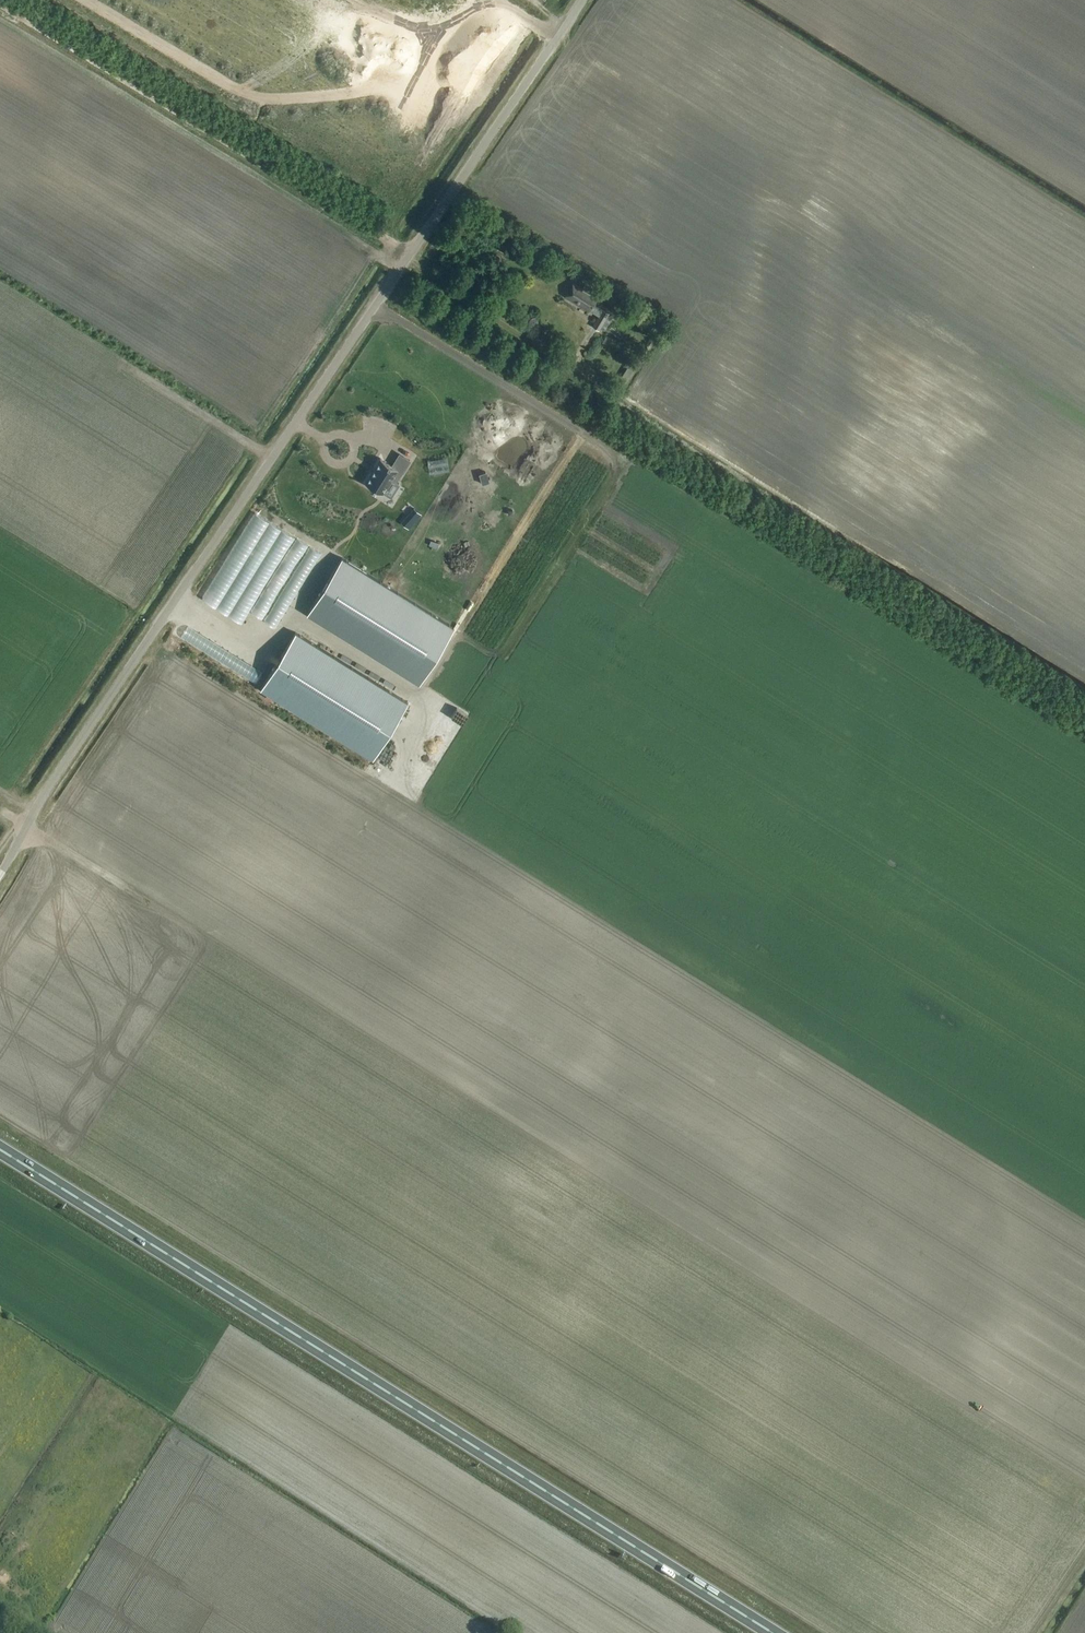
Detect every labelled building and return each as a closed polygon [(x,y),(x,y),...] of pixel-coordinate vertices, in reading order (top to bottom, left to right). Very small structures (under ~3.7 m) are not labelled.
[(597,289),(586,282),(582,288),(573,282),(565,295),(588,310),(588,309),(598,315),(591,325),(598,329),(599,326),(604,330),(613,316),(592,303),(596,297),(594,295),(597,289)] [(627,379),(637,362),(632,359),(622,376),(627,379)] [(371,438),(355,462),(371,473),(380,460),(385,463),(387,461),(392,453),(383,446),(378,443),(371,438)] [(447,457),(428,460),(430,473),(450,470),(447,457)] [(340,559),(306,616),(418,685),(452,629),(340,559)] [(407,701),(322,649),(322,648),(296,632),(261,688),(373,758),(407,701)] [(255,707),(265,707),(264,691),(255,691),(255,707)]
